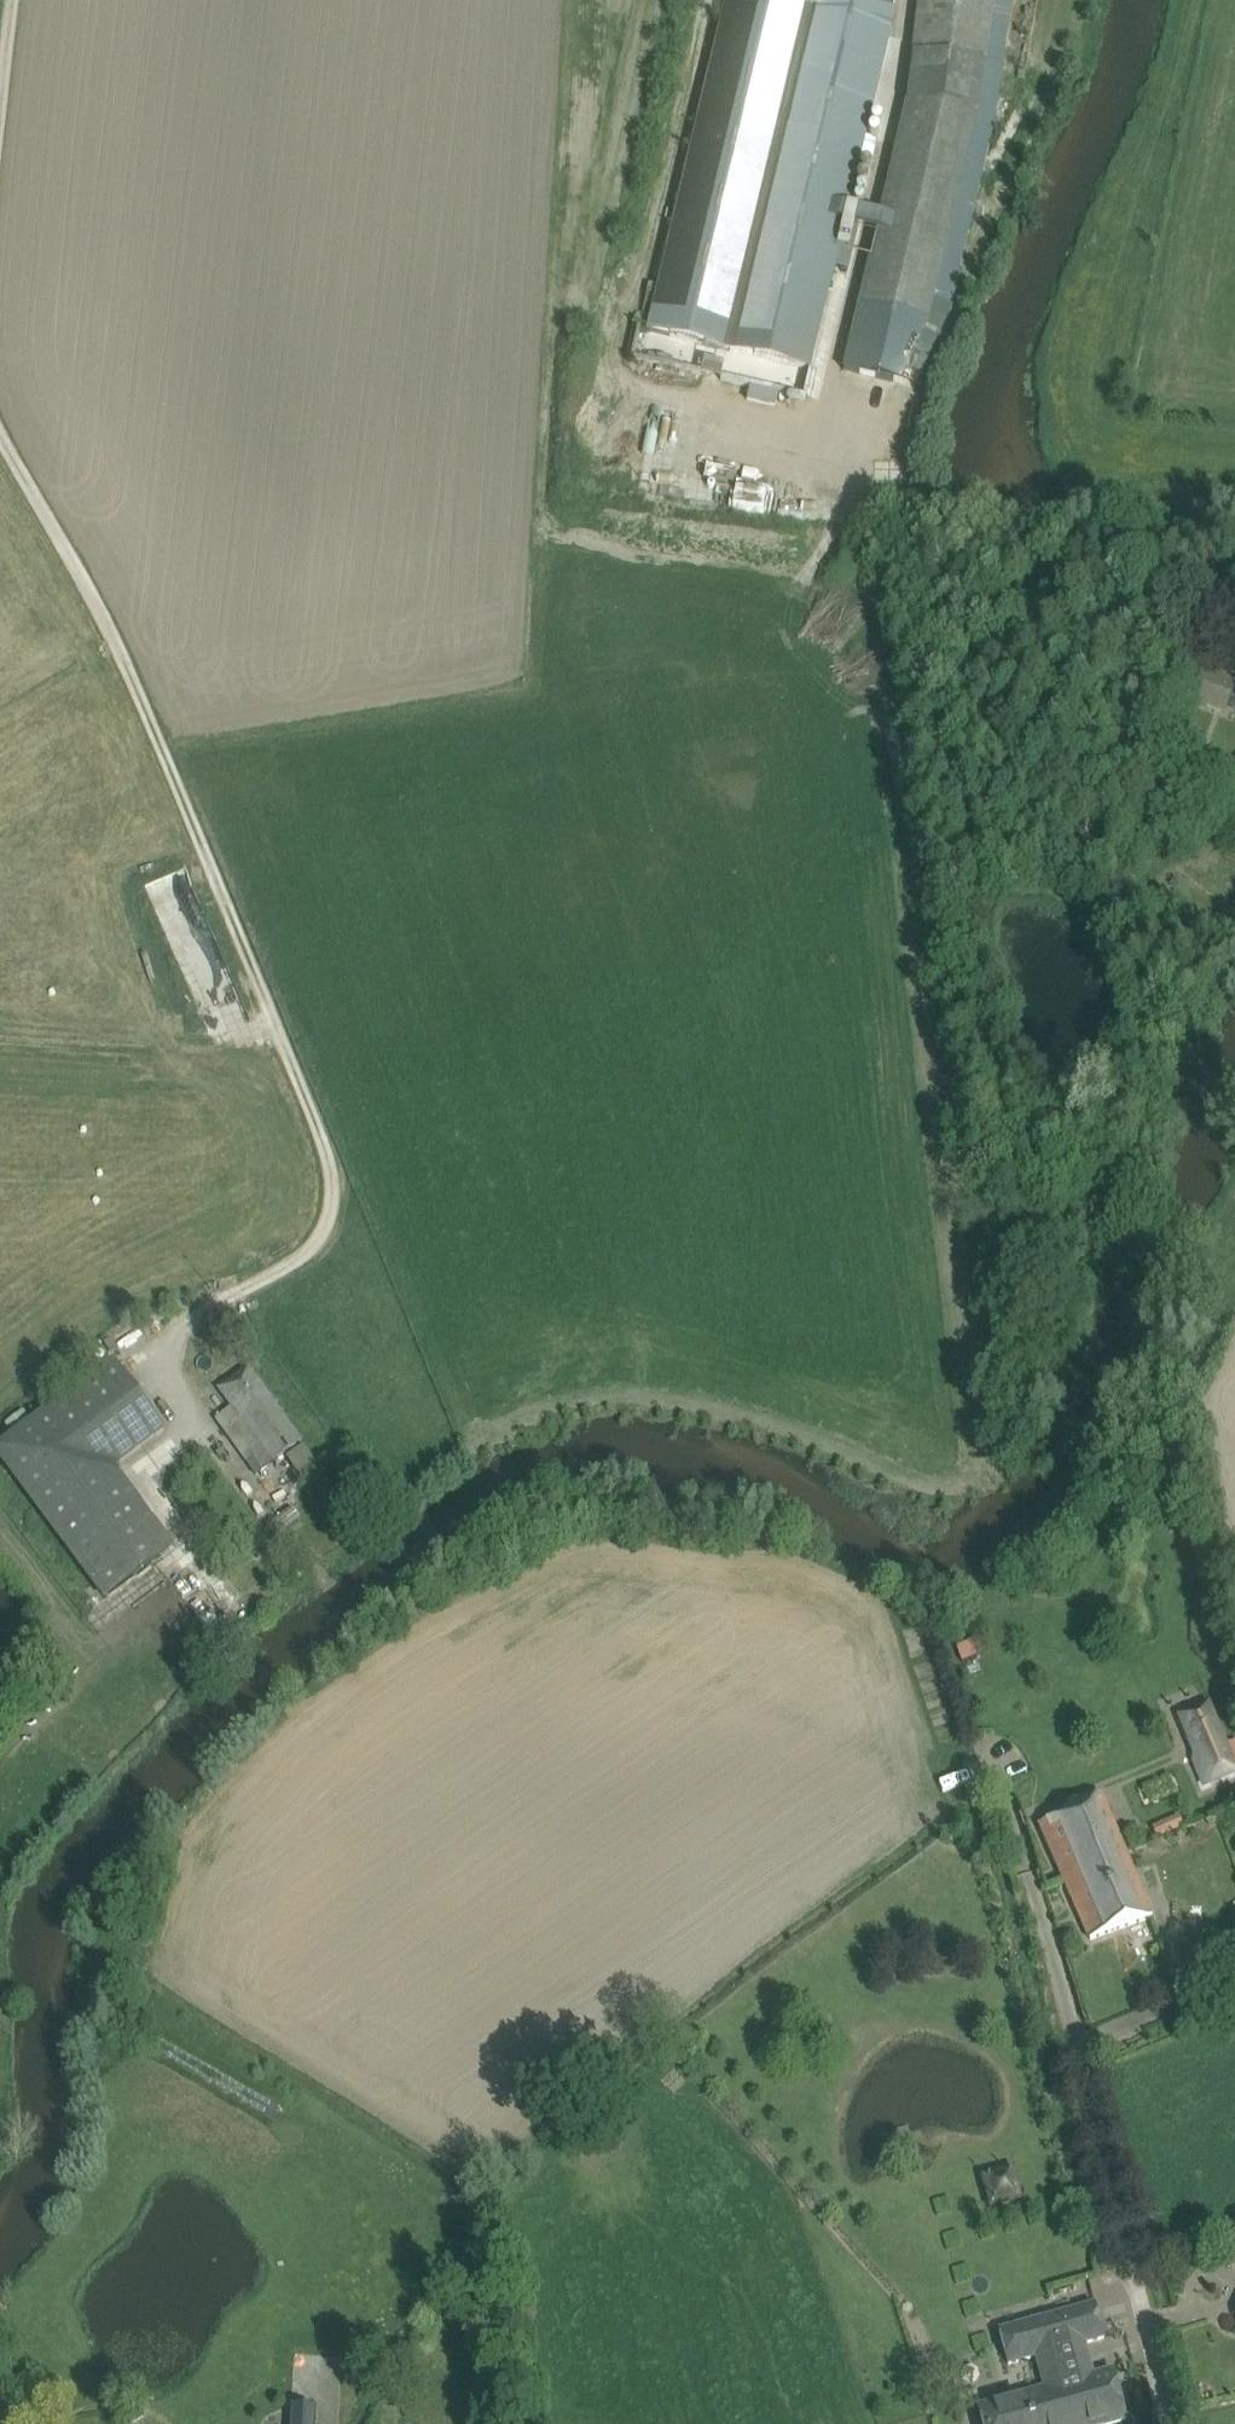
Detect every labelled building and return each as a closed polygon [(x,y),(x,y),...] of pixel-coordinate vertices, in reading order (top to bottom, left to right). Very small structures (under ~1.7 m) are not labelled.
[(647,332),(810,371),(863,147),(884,64),(891,29),(892,27),(895,12),(853,6),(813,0),(727,0),(720,26),(701,108),(651,315),(647,332)] [(995,0),(918,0),(911,56),(912,56),(987,66),(995,0)] [(907,102),(859,304),(929,322),(977,118),(978,117),(987,66),(912,56),(907,102)] [(1191,701),(1226,714),(1234,690),(1234,682),(1203,669),(1191,701)] [(1147,688),(1140,705),(1154,711),(1161,694),(1147,688)] [(165,1430),(115,1362),(0,1447),(0,1460),(44,1520),(82,1571),(140,1528),(102,1476),(116,1466),(165,1430)] [(285,1456),(303,1444),(248,1368),(220,1388),(233,1406),(216,1418),(256,1474),(273,1462),(275,1464),(285,1456)] [(292,1507),(266,1526),(273,1536),(299,1517),(292,1507)] [(1227,1742),(1212,1699),(1175,1712),(1202,1786),(1234,1775),(1234,1740),(1227,1742)] [(1090,1940),(1152,1917),(1102,1797),(1040,1824),(1090,1940)] [(986,2175),(989,2205),(1019,2202),(1016,2172),(986,2175)] [(1009,2364),(1036,2357),(1059,2351),(1081,2345),(1105,2338),(1095,2304),(999,2331),(1009,2364)] [(978,2407),(982,2423),(1109,2423),(1126,2420),(1113,2370),(1068,2382),(1059,2351),(1036,2357),(1045,2388),(978,2407)]
